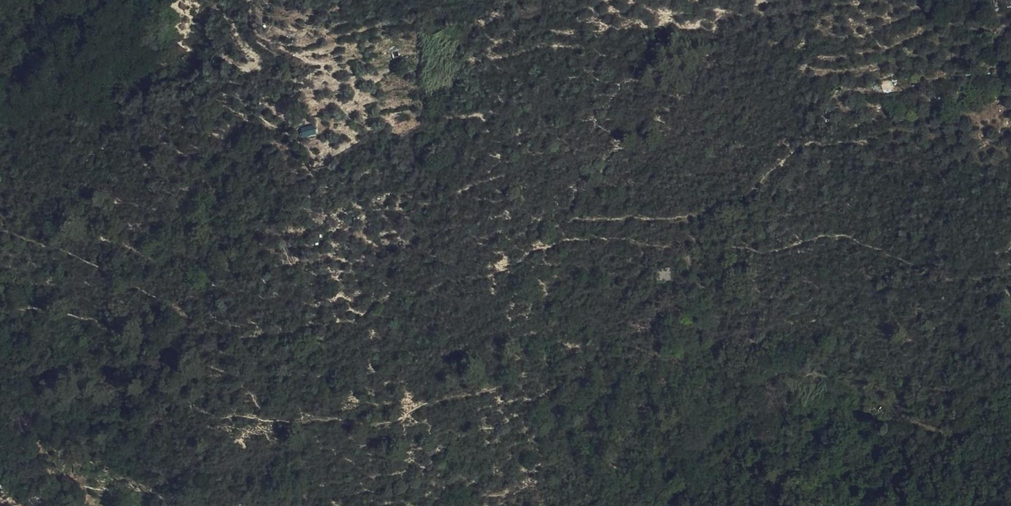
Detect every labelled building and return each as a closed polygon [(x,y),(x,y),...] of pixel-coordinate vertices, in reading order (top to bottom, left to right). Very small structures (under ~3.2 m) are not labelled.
[(883,381),(874,393),(878,396),(884,400),(893,388),(883,381)] [(543,470),(557,468),(555,460),(542,461),(543,470)] [(521,482),(532,476),(528,469),(516,475),(521,482)]
